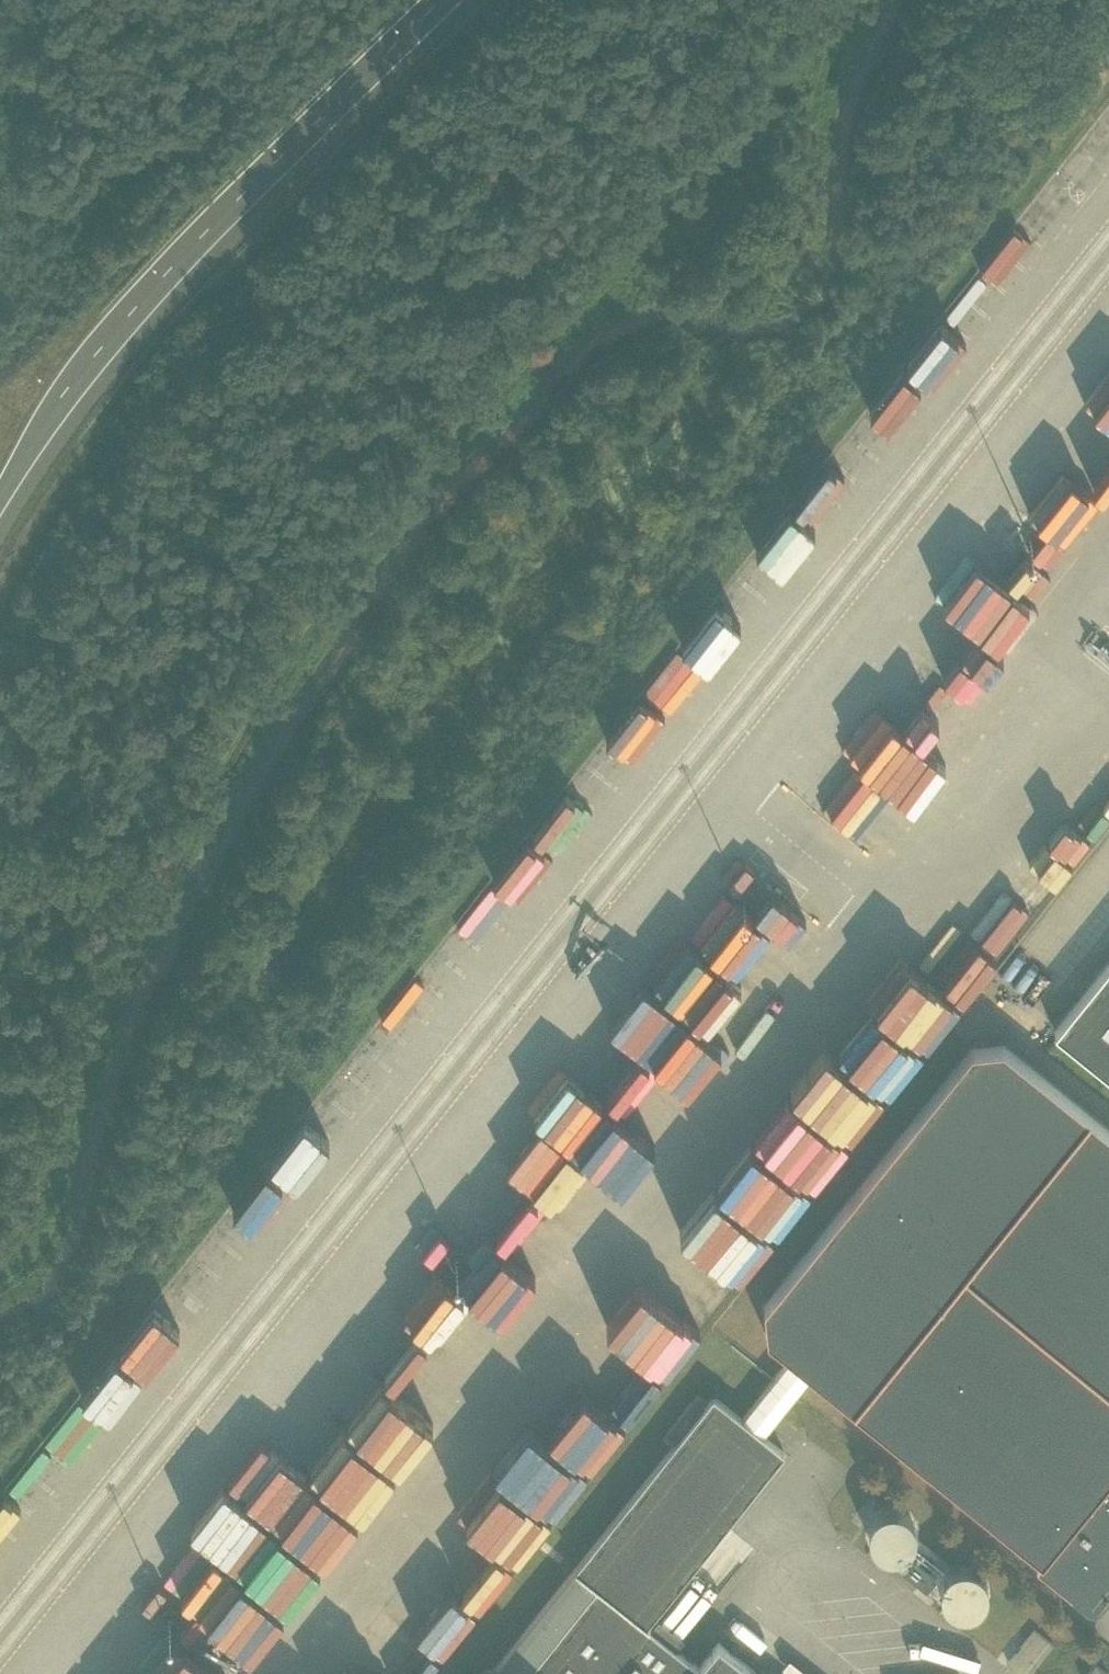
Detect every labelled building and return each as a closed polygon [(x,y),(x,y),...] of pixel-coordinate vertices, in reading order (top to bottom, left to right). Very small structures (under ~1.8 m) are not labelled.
[(847,830),(878,785),(896,798),(911,777),(894,765),(913,737),(848,693),(787,781),(792,784),(783,798),(828,828),(833,821),(847,830)] [(1055,1030),(1108,1074),(1108,963),(1055,1030)] [(1094,1606),(1096,1605),(1097,1605),(1099,1603),(1100,1602),(1108,1592),(1108,1581),(1108,1580),(1108,1130),(1003,1045),(976,1047),(767,1303),(770,1334),(1074,1584),(1069,1590),(1087,1604),(1088,1605),(1090,1605),(1092,1606),(1094,1606)] [(495,1243),(513,1251),(532,1207),(514,1199),(495,1243)] [(466,1223),(450,1239),(473,1263),(453,1282),(465,1294),(501,1260),(466,1223)] [(616,1279),(603,1280),(604,1289),(637,1286),(635,1272),(616,1273),(616,1279)] [(645,1623),(784,1448),(713,1393),(489,1673),(760,1673),(718,1641),(699,1666),(645,1623)] [(262,1440),(247,1456),(286,1492),(264,1516),(305,1554),(319,1539),(324,1543),(347,1518),(262,1440)] [(235,1574),(272,1531),(240,1504),(168,1588),(207,1621),(243,1580),(235,1574)] [(865,1546),(891,1548),(892,1542),(908,1543),(911,1511),(868,1507),(865,1546)] [(8,1515),(0,1510),(0,1529),(8,1515)] [(420,1558),(455,1586),(488,1545),(453,1517),(420,1558)] [(418,1563),(383,1602),(415,1631),(451,1592),(418,1563)] [(1107,1673),(1108,1672),(1095,1662),(1086,1673),(1106,1673),(1107,1673)]
